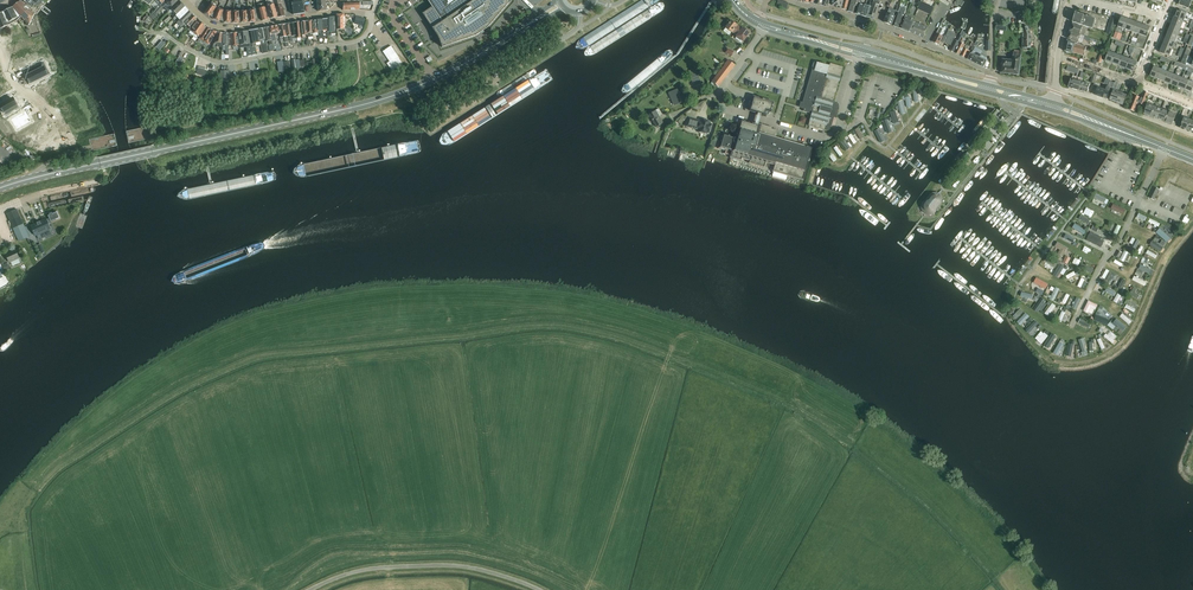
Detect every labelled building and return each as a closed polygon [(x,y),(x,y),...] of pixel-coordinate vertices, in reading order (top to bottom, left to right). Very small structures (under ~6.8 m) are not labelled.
[(12,7),(21,16),(29,9),(20,0),(12,7)] [(155,9),(160,4),(160,3),(157,0),(155,0),(151,5),(155,9)] [(180,1),(179,0),(165,0),(164,1),(165,1),(161,5),(158,7),(160,10),(163,7),(166,4),(171,9),(180,1)] [(271,19),(278,18),(273,0),(266,0),(271,19)] [(293,0),(288,0),(291,11),(293,10),(294,15),(305,13),(303,0),(301,0),(301,1),(293,2),(293,0)] [(326,3),(325,0),(325,1),(317,3),(318,11),(326,10),(326,3)] [(432,7),(422,14),(435,33),(438,36),(439,40),(442,47),(476,36),(487,28),(511,1),(510,0),(427,0),(432,7)] [(780,0),(778,0),(777,5),(787,9),(789,3),(780,0)] [(832,5),(837,7),(837,8),(842,9),(844,0),(833,0),(832,5)] [(857,7),(859,0),(855,0),(854,0),(853,0),(851,0),(847,12),(853,13),(855,6),(857,7)] [(865,5),(861,4),(862,0),(861,0),(859,0),(857,7),(855,14),(862,16),(865,5)] [(868,17),(874,19),(880,2),(874,0),(873,4),(868,17)] [(1187,0),(1181,0),(1179,5),(1189,9),(1191,2),(1187,0)] [(171,9),(176,16),(185,6),(180,1),(171,9)] [(362,5),(362,1),(356,2),(347,2),(343,3),(342,10),(360,9),(360,7),(360,5),(362,5)] [(210,16),(212,17),(215,12),(216,13),(218,8),(211,3),(204,13),(209,17),(210,16)] [(868,17),(873,4),(870,3),(869,6),(865,5),(862,16),(868,17)] [(282,5),(275,7),(278,17),(285,16),(282,5)] [(907,13),(915,15),(917,7),(909,5),(907,13)] [(180,20),(189,11),(185,6),(176,16),(173,18),(174,20),(177,17),(180,20)] [(17,20),(21,16),(12,7),(3,12),(9,25),(17,20)] [(265,7),(259,9),(262,20),(268,19),(265,7)] [(897,17),(894,24),(893,26),(899,28),(904,16),(906,9),(900,7),(898,13),(898,14),(897,17)] [(222,21),(224,15),(225,15),(225,11),(218,8),(216,13),(215,12),(212,17),(214,19),(213,19),(219,21),(220,20),(222,21)] [(21,17),(28,26),(34,14),(29,9),(21,16),(21,17)] [(256,9),(248,10),(249,22),(255,21),(255,20),(257,20),(257,21),(258,21),(256,9)] [(233,10),(225,11),(225,15),(224,15),(222,21),(224,22),(230,23),(230,22),(232,22),(232,23),(233,23),(233,11),(233,10)] [(240,11),(240,10),(233,10),(233,11),(233,23),(239,23),(239,22),(241,22),(241,23),(240,11)] [(240,10),(240,11),(241,23),(247,22),(247,21),(249,21),(249,22),(248,10),(240,10)] [(1174,17),(1183,21),(1186,14),(1177,10),(1174,17)] [(174,26),(178,30),(192,14),(189,11),(180,20),(177,23),(174,26)] [(9,25),(3,12),(0,13),(0,29),(9,25)] [(892,24),(894,24),(897,17),(890,15),(891,13),(888,12),(884,23),(892,25),(892,24)] [(1072,22),(1092,28),(1095,19),(1075,12),(1072,22)] [(192,14),(178,30),(180,32),(185,27),(187,24),(190,27),(198,19),(192,14)] [(336,30),(344,29),(344,14),(336,15),(336,30)] [(911,33),(915,23),(915,22),(917,19),(906,15),(906,17),(900,29),(911,33)] [(362,26),(364,18),(356,16),(354,24),(362,26)] [(1125,29),(1128,19),(1121,16),(1118,26),(1125,29)] [(328,19),(328,36),(331,36),(331,34),(336,34),(336,31),(335,17),(328,18),(328,19)] [(411,21),(416,30),(422,27),(417,17),(411,21)] [(1181,28),(1183,21),(1174,17),(1171,24),(1181,28)] [(188,30),(190,32),(191,31),(195,34),(202,23),(198,19),(192,28),(190,27),(188,30)] [(1135,22),(1128,19),(1125,29),(1132,32),(1135,22)] [(732,32),(734,34),(737,30),(735,28),(737,25),(731,20),(725,28),(731,32),(732,32)] [(1139,34),(1143,24),(1135,22),(1132,32),(1139,34)] [(198,39),(200,37),(206,27),(202,23),(195,34),(198,36),(197,38),(198,39)] [(915,23),(911,33),(924,38),(928,28),(915,23)] [(1070,31),(1080,34),(1084,36),(1087,27),(1083,25),(1082,26),(1073,23),(1070,31)] [(285,42),(288,42),(287,36),(285,24),(279,25),(281,39),(285,38),(285,42)] [(1143,24),(1139,34),(1146,37),(1150,27),(1143,24)] [(1171,24),(1168,32),(1178,35),(1181,28),(1171,24)] [(276,40),(275,34),(279,33),(278,25),(269,27),(271,41),(276,40)] [(737,25),(735,28),(737,30),(734,34),(736,36),(743,41),(749,32),(743,27),(742,29),(737,25)] [(211,30),(207,27),(199,39),(209,45),(217,32),(211,30)] [(264,28),(266,41),(269,40),(270,45),(268,45),(269,51),(273,50),(271,41),(269,27),(264,28)] [(940,35),(943,29),(940,27),(937,33),(936,34),(932,41),(939,45),(943,37),(940,35)] [(1022,33),(1022,38),(1022,40),(1031,41),(1031,35),(1029,27),(1024,27),(1024,29),(1023,29),(1022,33)] [(256,43),(260,42),(262,53),(268,52),(266,41),(264,28),(249,31),(252,47),(256,46),(256,43)] [(951,45),(955,37),(956,34),(950,31),(949,30),(946,35),(945,35),(942,42),(945,43),(946,43),(951,45)] [(249,41),(248,31),(238,32),(239,43),(249,41)] [(1067,38),(1078,42),(1080,38),(1085,40),(1087,41),(1090,42),(1091,38),(1086,36),(1081,35),(1080,34),(1070,31),(1067,38)] [(1116,31),(1115,31),(1113,37),(1120,40),(1122,34),(1116,31)] [(217,32),(215,42),(214,44),(214,43),(213,47),(217,48),(217,47),(221,47),(222,43),(223,33),(217,32)] [(1168,32),(1165,39),(1175,42),(1178,35),(1168,32)] [(228,33),(228,46),(231,46),(239,46),(237,33),(230,33),(228,33)] [(962,38),(962,37),(963,35),(961,34),(958,41),(955,40),(949,51),(954,53),(962,38)] [(962,38),(954,53),(959,55),(965,45),(962,43),(964,39),(962,38)] [(1163,46),(1172,50),(1175,42),(1165,39),(1163,46)] [(1084,55),(1086,47),(1067,40),(1065,51),(1084,55)] [(250,46),(246,46),(247,56),(257,54),(256,48),(251,49),(250,46)] [(391,46),(383,51),(390,61),(387,63),(392,71),(403,63),(391,46)] [(1172,50),(1163,46),(1160,53),(1169,57),(1172,50)] [(732,56),(733,53),(734,51),(727,48),(725,53),(732,56)] [(967,59),(971,52),(964,48),(960,56),(967,59)] [(1112,63),(1116,54),(1108,51),(1105,61),(1112,63)] [(968,60),(984,67),(987,61),(986,60),(987,59),(981,56),(981,55),(973,52),(972,54),(971,53),(968,60)] [(1002,73),(1019,75),(1021,53),(1013,52),(1013,59),(1011,59),(1011,60),(1002,59),(1002,66),(1002,73)] [(1119,66),(1123,56),(1116,54),(1112,63),(1119,66)] [(1126,69),(1130,59),(1123,56),(1119,66),(1126,69)] [(1130,59),(1126,69),(1134,71),(1137,61),(1130,59)] [(718,86),(734,65),(728,60),(725,64),(721,69),(716,76),(712,81),(718,86)] [(831,128),(831,127),(834,117),(836,118),(839,107),(832,105),(843,67),(830,63),(829,66),(814,62),(802,103),(800,102),(799,106),(803,107),(802,111),(811,113),(808,126),(824,130),(825,131),(826,130),(827,130),(828,130),(829,130),(829,129),(830,129),(830,128),(831,128)] [(43,64),(26,72),(31,83),(49,74),(49,73),(48,74),(43,64)] [(1150,76),(1157,79),(1161,69),(1154,66),(1150,76)] [(689,70),(690,73),(695,86),(701,84),(696,71),(695,68),(689,70)] [(1157,79),(1164,82),(1168,72),(1161,69),(1157,79)] [(220,79),(229,79),(229,70),(220,70),(220,79)] [(1164,82),(1171,85),(1175,75),(1168,72),(1164,82)] [(1171,85),(1178,87),(1182,78),(1175,75),(1171,85)] [(1082,80),(1079,80),(1079,79),(1073,77),(1072,79),(1071,79),(1069,87),(1079,90),(1082,82),(1081,82),(1082,80)] [(1189,80),(1182,78),(1178,87),(1185,90),(1189,80)] [(1082,82),(1079,90),(1087,92),(1089,84),(1082,82)] [(1107,98),(1111,87),(1107,86),(1105,90),(1097,88),(1095,95),(1103,98),(1103,96),(1107,98)] [(676,90),(670,93),(675,105),(681,103),(677,93),(679,93),(678,89),(676,90)] [(1116,102),(1120,92),(1113,90),(1110,100),(1116,102)] [(1144,105),(1148,93),(1144,91),(1139,103),(1144,105)] [(1120,92),(1116,102),(1122,105),(1126,95),(1120,92)] [(1128,109),(1134,111),(1140,98),(1134,95),(1134,96),(1131,95),(1127,104),(1130,106),(1128,109)] [(771,112),(774,102),(754,97),(750,111),(756,112),(755,114),(764,116),(766,110),(771,112)] [(13,98),(0,105),(6,115),(18,108),(13,98)] [(903,100),(898,101),(902,114),(907,113),(903,100)] [(1151,117),(1155,107),(1147,104),(1144,114),(1151,117)] [(1158,119),(1162,109),(1155,107),(1151,117),(1158,119)] [(1162,109),(1158,119),(1165,122),(1169,112),(1162,109)] [(649,115),(651,119),(656,127),(663,123),(659,116),(656,110),(649,115)] [(897,110),(892,111),(895,123),(900,122),(897,110)] [(24,111),(9,120),(13,127),(19,124),(21,127),(30,122),(24,111)] [(1169,112),(1165,122),(1172,125),(1176,115),(1169,112)] [(689,118),(687,126),(699,130),(699,131),(707,134),(707,132),(709,132),(711,124),(710,124),(710,122),(702,120),(701,122),(689,118)] [(1188,130),(1191,120),(1184,118),(1180,128),(1188,130)] [(888,119),(883,121),(887,133),(892,132),(888,119)] [(741,120),(740,125),(736,137),(722,133),(720,140),(721,140),(719,148),(726,150),(725,154),(730,155),(730,156),(741,160),(741,157),(750,160),(749,162),(764,166),(765,162),(775,165),(774,170),(772,176),(786,180),(787,174),(804,179),(813,148),(775,137),(776,133),(774,133),(775,129),(772,128),(772,127),(765,125),(764,126),(741,120)] [(859,127),(856,129),(861,139),(865,137),(859,127)] [(852,133),(848,136),(854,144),(857,141),(852,133)] [(844,139),(841,142),(848,150),(851,147),(844,139)] [(836,146),(833,148),(840,156),(843,154),(836,146)] [(830,151),(827,153),(834,162),(837,160),(830,151)] [(1159,190),(1159,189),(1154,186),(1149,197),(1151,198),(1154,200),(1159,190)] [(930,195),(925,203),(923,203),(923,204),(923,205),(922,206),(923,208),(923,209),(924,210),(925,211),(926,212),(927,213),(928,213),(930,213),(931,213),(932,212),(934,212),(934,210),(940,202),(940,201),(941,201),(941,200),(941,199),(941,198),(941,197),(940,196),(940,195),(939,195),(939,194),(938,194),(937,193),(936,193),(935,193),(934,193),(933,193),(932,194),(931,194),(931,195),(930,195)] [(1092,204),(1096,205),(1097,202),(1107,206),(1108,201),(1095,196),(1092,204)] [(1105,212),(1108,214),(1113,204),(1109,203),(1105,212)] [(1083,213),(1088,216),(1092,210),(1087,208),(1083,213)] [(1110,214),(1120,217),(1122,211),(1111,208),(1110,214)] [(6,214),(17,237),(18,241),(28,237),(16,209),(6,214)] [(1123,222),(1128,212),(1125,210),(1120,220),(1123,222)] [(51,221),(56,219),(59,217),(57,212),(53,213),(52,214),(52,212),(52,213),(50,214),(49,214),(50,215),(48,215),(49,218),(40,222),(40,221),(40,222),(37,223),(31,226),(35,235),(50,229),(47,222),(50,220),(51,221)] [(1078,222),(1088,226),(1090,221),(1080,217),(1078,222)] [(1093,218),(1091,222),(1100,227),(1103,223),(1093,218)] [(1166,229),(1163,232),(1169,237),(1174,232),(1171,229),(1169,232),(1166,229)] [(1105,239),(1091,232),(1086,240),(1101,248),(1105,239)] [(1160,232),(1157,235),(1167,244),(1171,241),(1160,232)] [(1063,241),(1073,245),(1075,241),(1066,236),(1063,241)] [(1162,253),(1164,248),(1152,243),(1150,248),(1162,253)] [(1060,252),(1058,256),(1063,259),(1068,250),(1057,244),(1055,249),(1060,252)] [(10,262),(19,258),(16,250),(6,254),(10,262)] [(1148,251),(1146,255),(1155,261),(1157,257),(1148,251)] [(1073,261),(1075,256),(1068,252),(1064,259),(1068,261),(1069,259),(1073,261)] [(1055,271),(1058,265),(1047,260),(1043,267),(1050,270),(1051,269),(1055,271)] [(1083,261),(1081,266),(1078,265),(1077,267),(1083,269),(1086,262),(1083,261)] [(1150,275),(1152,270),(1139,266),(1137,271),(1150,275)] [(1061,267),(1054,276),(1058,279),(1062,274),(1065,277),(1068,273),(1061,267)] [(1106,270),(1101,279),(1105,281),(1110,272),(1106,270)] [(1111,273),(1105,282),(1111,286),(1116,276),(1111,273)] [(1077,288),(1082,290),(1086,282),(1085,282),(1087,278),(1083,276),(1077,288)] [(1134,278),(1132,282),(1145,287),(1147,283),(1134,278)] [(1118,291),(1123,293),(1127,283),(1122,281),(1118,291)] [(1043,290),(1042,292),(1046,294),(1048,288),(1039,284),(1037,287),(1043,290)] [(1132,287),(1130,291),(1132,292),(1130,296),(1137,300),(1139,297),(1135,294),(1137,291),(1132,287)] [(1055,289),(1050,301),(1055,303),(1060,291),(1055,289)] [(1034,303),(1036,297),(1023,294),(1021,300),(1034,303)] [(1039,312),(1045,302),(1041,300),(1035,310),(1039,312)] [(1077,311),(1081,301),(1077,300),(1073,310),(1077,311)] [(1083,314),(1089,316),(1091,310),(1096,312),(1098,307),(1088,303),(1083,314)] [(1045,315),(1049,318),(1056,308),(1052,305),(1045,315)] [(1135,314),(1137,311),(1126,306),(1125,310),(1135,314)] [(1020,311),(1014,318),(1017,321),(1024,314),(1020,311)] [(1100,325),(1106,313),(1102,312),(1097,324),(1100,325)] [(1017,324),(1021,328),(1030,319),(1026,315),(1017,324)] [(1120,319),(1129,327),(1132,323),(1123,315),(1120,319)] [(1112,317),(1107,326),(1110,328),(1116,320),(1112,317)] [(1031,334),(1038,328),(1035,325),(1028,331),(1031,334)] [(1111,329),(1121,335),(1123,332),(1117,328),(1117,327),(1114,325),(1111,329)] [(1042,346),(1048,338),(1041,333),(1035,341),(1042,346)] [(1044,349),(1049,352),(1057,338),(1052,335),(1044,349)] [(1113,346),(1115,343),(1106,335),(1104,338),(1113,346)] [(1102,352),(1106,350),(1101,339),(1097,341),(1102,352)] [(1059,344),(1055,356),(1060,358),(1065,346),(1059,344)]
